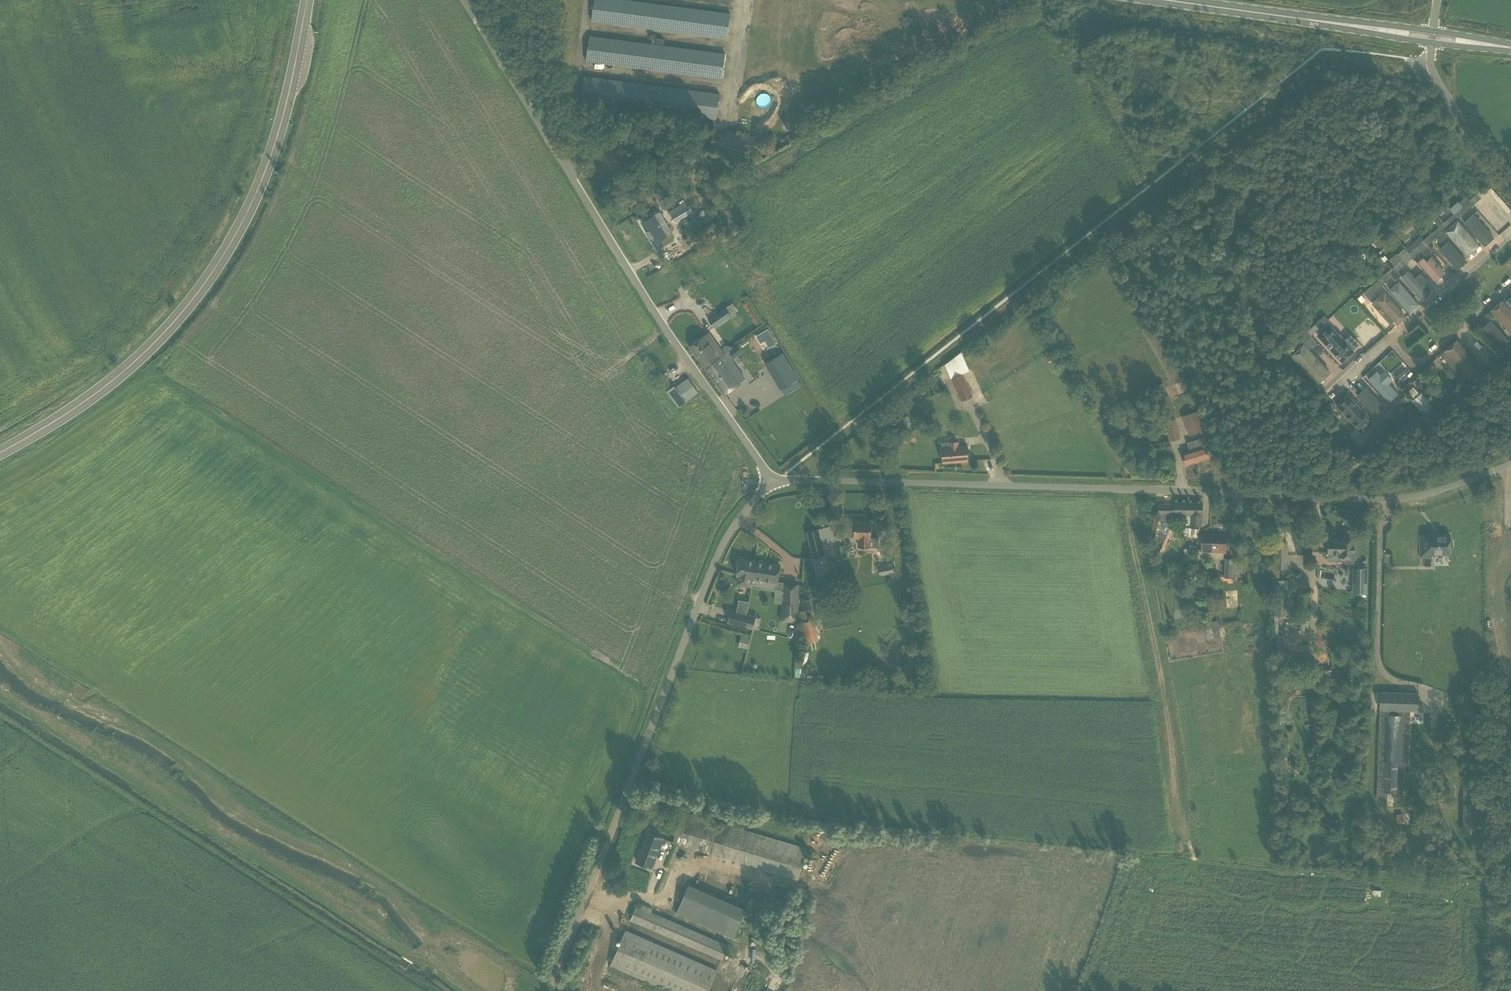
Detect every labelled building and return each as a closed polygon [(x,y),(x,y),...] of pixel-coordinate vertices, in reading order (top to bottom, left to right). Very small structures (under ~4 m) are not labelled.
[(727,38),(729,26),(731,14),(627,0),(594,0),(593,8),(591,21),(727,38)] [(586,61),(722,78),(724,66),(725,54),(589,36),(588,49),(586,61)] [(581,101),(717,119),(720,94),(584,77),(581,101)] [(619,131),(610,136),(611,137),(615,143),(629,135),(625,128),(619,131)] [(1469,200),(1473,205),(1488,192),(1484,187),(1469,200)] [(669,211),(676,222),(687,216),(685,213),(691,210),(686,201),(669,211)] [(1509,221),(1492,202),(1484,209),(1491,217),(1488,220),(1494,227),(1498,224),(1502,228),(1509,221)] [(661,212),(643,222),(647,230),(646,231),(647,231),(648,231),(650,235),(649,235),(651,239),(652,238),(654,241),(672,231),(661,212)] [(1473,212),(1463,220),(1484,245),(1494,236),(1473,212)] [(1439,227),(1443,231),(1451,224),(1458,218),(1454,214),(1445,222),(1439,227)] [(691,220),(683,224),(685,228),(693,223),(691,220)] [(1477,245),(1456,221),(1445,230),(1466,254),(1477,245)] [(1424,240),(1428,244),(1436,237),(1441,243),(1448,237),(1443,231),(1439,227),(1424,240)] [(1447,239),(1438,247),(1456,269),(1466,261),(1447,239)] [(1424,240),(1409,253),(1413,258),(1421,251),(1426,257),(1433,251),(1424,240)] [(1394,266),(1398,271),(1413,258),(1409,253),(1405,248),(1398,254),(1402,259),(1394,266)] [(1426,259),(1422,255),(1417,259),(1434,279),(1444,270),(1431,255),(1426,259)] [(1379,280),(1383,284),(1391,277),(1395,281),(1401,275),(1398,271),(1394,266),(1394,267),(1379,279),(1379,280)] [(1409,268),(1402,273),(1423,298),(1430,292),(1423,284),(1428,280),(1420,271),(1415,275),(1409,268)] [(1373,293),(1383,284),(1379,280),(1363,293),(1369,300),(1371,302),(1377,297),(1375,295),(1373,293)] [(1405,315),(1384,292),(1375,300),(1384,309),(1381,312),(1389,321),(1392,318),(1396,323),(1405,315)] [(1362,295),(1357,299),(1361,304),(1366,299),(1362,295)] [(1490,308),(1510,334),(1510,311),(1501,299),(1490,308)] [(708,320),(714,327),(732,314),(726,307),(708,320)] [(1490,318),(1480,327),(1499,348),(1509,340),(1490,318)] [(1328,322),(1316,333),(1341,360),(1353,350),(1328,322)] [(1311,335),(1319,328),(1315,324),(1307,331),(1311,335)] [(768,328),(756,335),(761,343),(765,341),(769,347),(776,343),(768,328)] [(1473,329),(1463,337),(1474,350),(1478,346),(1487,356),(1492,351),(1473,329)] [(689,346),(707,370),(721,359),(719,356),(723,352),(709,332),(697,340),(689,346)] [(1442,349),(1462,373),(1475,362),(1455,338),(1442,349)] [(1305,343),(1293,354),(1318,381),(1330,371),(1305,343)] [(721,359),(707,370),(718,385),(724,394),(726,393),(732,388),(739,383),(731,372),(737,367),(732,360),(730,361),(743,351),(738,344),(725,354),(723,352),(719,356),(721,359)] [(1297,348),(1293,344),(1285,351),(1289,355),(1297,348)] [(1317,344),(1312,349),(1318,355),(1323,350),(1317,344)] [(765,363),(781,389),(798,379),(782,353),(765,363)] [(1483,369),(1487,373),(1502,360),(1498,355),(1490,363),(1483,369)] [(744,369),(754,382),(764,375),(754,361),(744,369)] [(1402,366),(1394,374),(1398,379),(1406,371),(1402,366)] [(951,378),(962,401),(973,396),(963,373),(961,374),(958,368),(949,372),(952,378),(951,378)] [(1378,369),(1368,378),(1389,401),(1399,392),(1389,381),(1392,378),(1384,368),(1380,371),(1378,369)] [(1483,369),(1475,376),(1479,381),(1479,380),(1481,382),(1485,383),(1488,381),(1490,378),(1489,375),(1487,373),(1483,369)] [(966,373),(969,380),(975,378),(971,370),(966,373)] [(674,386),(667,391),(668,392),(669,394),(678,406),(684,402),(685,401),(698,392),(689,380),(688,378),(685,381),(682,383),(679,385),(675,388),(675,387),(674,386)] [(1153,387),(1166,413),(1176,408),(1163,382),(1153,387)] [(1364,384),(1355,393),(1376,415),(1386,406),(1364,384)] [(1347,391),(1336,401),(1361,430),(1372,420),(1347,391)] [(1411,400),(1431,424),(1442,416),(1422,392),(1411,400)] [(1411,399),(1406,394),(1398,402),(1402,406),(1411,399)] [(1396,412),(1392,408),(1384,415),(1388,419),(1396,412)] [(1183,416),(1190,435),(1204,429),(1197,411),(1183,416)] [(1117,418),(1113,420),(1117,430),(1126,426),(1125,425),(1132,422),(1129,414),(1118,419),(1117,418)] [(909,416),(903,417),(906,432),(912,430),(909,416)] [(1166,421),(1171,440),(1180,438),(1175,419),(1166,421)] [(1374,432),(1370,428),(1363,435),(1366,439),(1374,432)] [(1190,452),(1182,454),(1182,455),(1185,465),(1209,457),(1206,448),(1205,447),(1202,437),(1192,441),(1195,450),(1190,452)] [(942,448),(943,462),(968,461),(967,446),(960,446),(959,441),(950,442),(950,447),(942,448)] [(1174,461),(1164,462),(1165,471),(1175,470),(1174,461)] [(1159,504),(1159,519),(1173,519),(1173,517),(1185,517),(1185,525),(1200,525),(1201,514),(1201,503),(1175,502),(1175,504),(1159,504)] [(1152,556),(1154,557),(1159,550),(1163,552),(1174,524),(1155,518),(1150,538),(1152,556)] [(846,526),(845,536),(858,537),(863,537),(863,547),(872,547),(872,522),(855,522),(855,527),(846,526)] [(806,532),(818,583),(832,580),(822,538),(832,536),(830,527),(806,532)] [(1184,528),(1184,535),(1189,535),(1193,537),(1197,538),(1199,529),(1189,528),(1184,528)] [(1202,552),(1226,552),(1226,536),(1218,536),(1218,534),(1202,534),(1202,552)] [(1434,534),(1434,535),(1434,536),(1420,536),(1420,557),(1431,557),(1431,551),(1435,551),(1435,554),(1436,555),(1440,555),(1442,554),(1450,554),(1450,548),(1451,548),(1453,547),(1453,542),(1451,541),(1450,541),(1450,534),(1434,534)] [(1328,537),(1328,554),(1328,561),(1339,561),(1339,557),(1356,558),(1357,538),(1328,537)] [(1228,583),(1233,583),(1233,576),(1242,576),(1242,561),(1233,561),(1233,558),(1225,558),(1225,574),(1216,574),(1216,580),(1228,581),(1228,583)] [(738,567),(737,575),(739,575),(737,584),(752,586),(753,577),(754,574),(756,561),(740,559),(739,561),(738,562),(737,566),(738,567)] [(754,574),(753,577),(763,579),(762,586),(769,587),(771,580),(777,582),(780,565),(764,563),(763,561),(759,560),(757,562),(756,561),(754,574)] [(881,568),(878,569),(880,575),(882,574),(883,575),(894,573),(892,564),(881,567),(881,568)] [(1352,592),(1367,593),(1367,568),(1353,567),(1352,592)] [(780,613),(780,620),(798,620),(798,614),(799,584),(783,584),(782,613),(780,613)] [(1274,590),(1275,615),(1289,615),(1289,590),(1274,590)] [(1214,593),(1214,603),(1224,603),(1224,593),(1214,593)] [(799,611),(802,622),(808,620),(805,611),(812,609),(810,599),(801,601),(803,610),(799,611)] [(731,611),(728,622),(753,629),(756,617),(731,611)] [(803,622),(807,638),(815,637),(811,621),(803,622)] [(738,646),(747,649),(750,638),(741,635),(738,646)] [(1393,800),(1404,800),(1406,763),(1409,763),(1410,711),(1418,711),(1419,693),(1380,691),(1376,799),(1387,800),(1387,793),(1394,793),(1393,800)] [(1463,803),(1463,833),(1481,833),(1481,803),(1463,803)] [(674,842),(798,879),(807,848),(683,811),(674,842)] [(637,862),(651,867),(663,838),(648,832),(637,862)] [(680,915),(739,937),(750,907),(692,885),(680,915)] [(631,919),(722,958),(729,945),(637,906),(631,919)] [(669,990),(708,990),(717,971),(634,934),(625,930),(611,965),(626,972),(669,990)]
